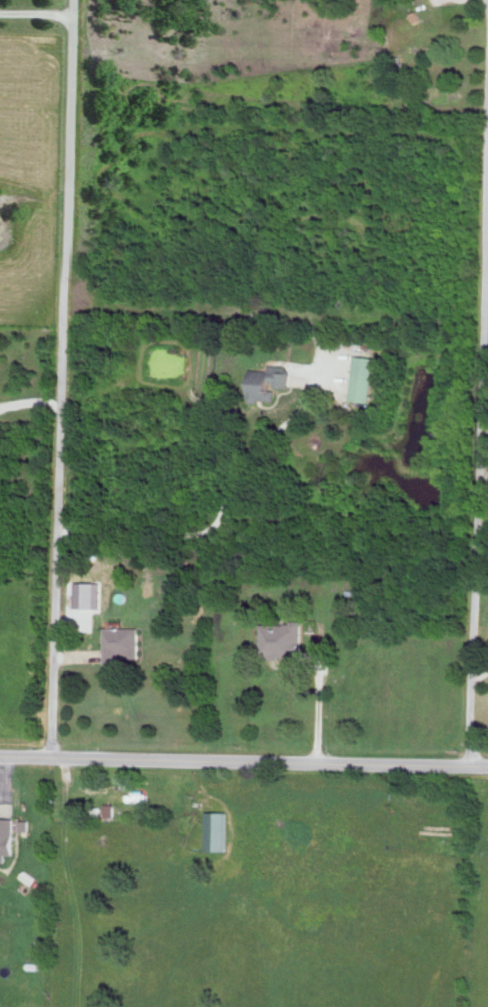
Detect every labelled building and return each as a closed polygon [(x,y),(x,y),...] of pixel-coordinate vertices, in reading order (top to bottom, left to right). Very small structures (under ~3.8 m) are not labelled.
[(375,356),(355,355),(353,400),(373,401),(375,356)] [(292,365),(271,364),(271,369),(253,369),(252,400),(277,400),(277,386),(291,387),(292,365)] [(102,582),(77,582),(77,608),(102,608),(102,582)] [(305,623),(265,622),(264,656),(286,657),(286,664),(304,664),(305,623)] [(106,628),(107,663),(123,663),(123,658),(141,657),(141,627),(106,628)] [(228,812),(208,812),(208,851),(227,851),(228,812)] [(6,862),(6,855),(14,855),(14,818),(0,818),(0,862),(6,862)]
